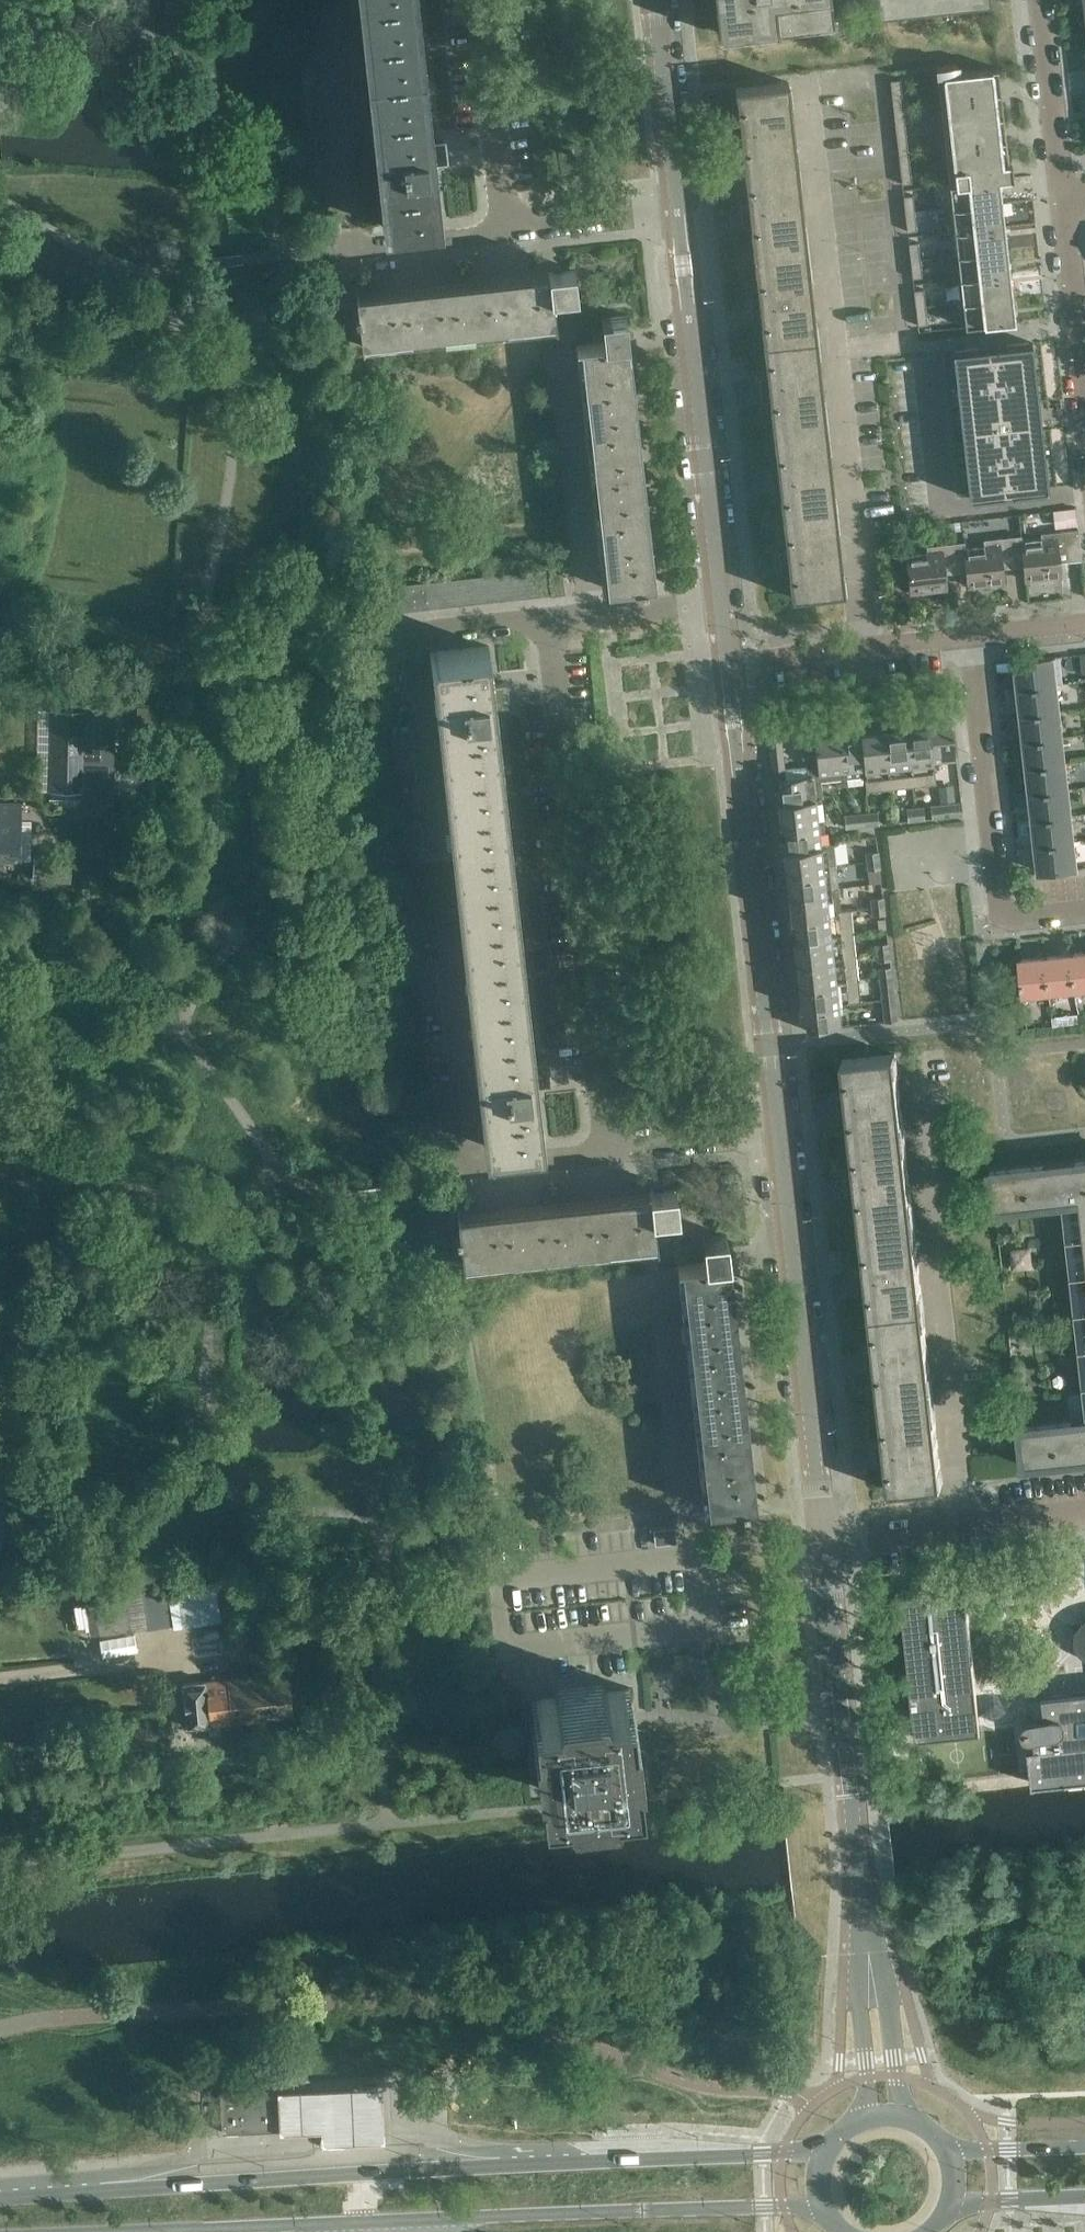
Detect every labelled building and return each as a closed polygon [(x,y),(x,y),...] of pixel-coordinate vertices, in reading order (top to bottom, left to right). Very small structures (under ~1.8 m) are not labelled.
[(388,223),(382,224),(382,225),(435,219),(429,163),(439,162),(439,164),(445,163),(444,162),(446,161),(444,140),(442,140),(442,138),(437,139),(437,141),(433,141),(418,0),(365,0),(388,223)] [(719,34),(834,22),(831,0),(715,0),(719,34)] [(877,18),(991,5),(991,0),(875,0),(877,18)] [(1002,101),(998,67),(958,72),(957,63),(936,65),(937,74),(945,147),(948,168),(948,170),(949,185),(999,179),(1010,178),(1010,176),(1013,176),(1011,161),(1008,161),(1007,148),(1002,101)] [(901,86),(900,78),(891,79),(892,87),(901,86)] [(739,123),(731,124),(734,149),(742,148),(745,172),(797,166),(788,81),(735,87),(739,123)] [(902,94),(901,86),(892,87),(892,95),(902,94)] [(903,102),(902,94),(892,95),(893,103),(903,102)] [(903,102),(893,103),(894,111),(904,110),(903,102)] [(905,118),(904,110),(894,111),(895,119),(905,118)] [(906,126),(905,118),(895,119),(896,127),(906,126)] [(906,134),(906,126),(896,127),(897,135),(906,134)] [(907,142),(906,134),(897,135),(898,143),(907,142)] [(908,150),(907,142),(898,143),(899,151),(908,150)] [(909,158),(908,150),(899,151),(899,159),(909,158)] [(910,166),(909,158),(899,159),(900,167),(910,166)] [(748,201),(740,202),(742,227),(750,226),(754,257),(807,251),(797,166),(745,172),(748,201)] [(911,173),(910,166),(900,167),(901,175),(911,173)] [(912,182),(911,173),(901,175),(902,183),(912,182)] [(1002,202),(999,179),(949,185),(952,208),(1002,202)] [(915,212),(913,194),(904,195),(906,213),(915,212)] [(1005,226),(1002,202),(952,208),(955,232),(1005,226)] [(917,229),(915,212),(906,213),(908,230),(917,229)] [(1007,250),(1005,226),(955,232),(957,255),(1007,250)] [(920,259),(918,241),(909,242),(911,260),(920,259)] [(1010,273),(1007,250),(957,255),(960,279),(1010,273)] [(758,296),(750,297),(753,322),(761,322),(763,341),(816,335),(807,251),(754,257),(758,296)] [(922,276),(920,259),(911,260),(913,277),(922,276)] [(575,269),(359,292),(357,293),(358,310),(355,310),(356,316),(359,316),(362,345),(556,324),(554,296),(578,293),(575,269)] [(1013,297),(1010,273),(960,279),(963,302),(1013,297)] [(926,306),(924,288),(914,289),(916,307),(926,306)] [(1013,297),(963,302),(965,326),(1015,320),(1013,297)] [(928,323),(926,306),(916,307),(918,324),(928,323)] [(577,345),(577,346),(600,562),(605,562),(608,587),(640,584),(641,587),(647,586),(647,583),(655,582),(655,580),(629,341),(626,314),(602,317),(604,342),(577,345)] [(767,376),(759,377),(762,402),(770,401),(772,426),(825,420),(816,335),(763,341),(767,376)] [(953,351),(952,351),(968,496),(969,496),(969,497),(970,497),(1047,489),(1047,488),(1048,488),(1032,342),(1031,342),(1031,341),(1030,341),(953,350),(953,351)] [(777,471),(769,472),(772,497),(780,496),(782,510),(835,504),(825,420),(772,426),(777,471)] [(786,549),(778,550),(781,575),(789,574),(791,595),(844,590),(835,504),(782,510),(786,549)] [(1058,510),(1053,510),(1055,526),(1060,526),(1077,523),(1076,508),(1075,508),(1058,510)] [(1041,537),(1023,539),(1021,539),(1023,564),(1024,579),(1061,575),(1059,561),(1081,558),(1079,528),(1041,532),(1041,537)] [(984,543),(965,545),(963,546),(965,569),(967,585),(1005,581),(1004,566),(1023,564),(1021,539),(1023,539),(1022,534),(984,538),(984,543)] [(927,550),(906,552),(911,592),(947,588),(946,571),(965,569),(963,546),(965,545),(965,540),(926,544),(927,550)] [(562,567),(548,568),(551,593),(551,594),(565,593),(562,567)] [(548,568),(536,569),(539,594),(551,593),(548,568)] [(536,569),(524,571),(527,595),(539,594),(536,569)] [(524,571),(512,572),(514,597),(527,595),(524,571)] [(512,572),(500,573),(502,598),(514,597),(512,572)] [(500,573),(488,574),(490,599),(502,598),(500,573)] [(488,574),(475,576),(478,601),(490,599),(488,574)] [(475,576),(463,577),(466,602),(478,601),(475,576)] [(463,577),(451,578),(453,603),(466,602),(463,577)] [(451,578),(438,580),(441,605),(453,603),(451,578)] [(438,580),(426,581),(429,606),(441,605),(438,580)] [(426,581),(414,582),(417,608),(429,607),(429,606),(426,581)] [(414,582),(401,583),(404,610),(417,608),(414,582)] [(404,610),(401,583),(389,585),(391,611),(404,610)] [(489,645),(430,650),(430,652),(437,652),(481,1056),(491,1141),(484,1142),(484,1144),(543,1137),(543,1136),(537,1083),(541,1082),(541,1084),(546,1084),(545,1082),(548,1081),(546,1059),(543,1059),(543,1057),(539,1058),(539,1059),(535,1060),(495,705),(498,705),(498,707),(503,706),(503,705),(505,704),(503,681),(501,682),(501,680),(495,681),(496,682),(493,683),(489,645)] [(1054,656),(1017,661),(1020,687),(1057,683),(1054,656)] [(1057,683),(1020,687),(1023,713),(1060,709),(1057,683)] [(51,708),(50,790),(80,790),(81,805),(83,805),(111,805),(110,790),(107,791),(108,711),(85,709),(78,709),(51,708)] [(1060,709),(1023,713),(1026,740),(1063,736),(1060,709)] [(817,755),(805,756),(807,774),(813,773),(820,773),(821,780),(865,775),(867,790),(936,782),(934,761),(956,758),(952,724),(838,736),(838,731),(814,734),(817,755)] [(1026,740),(1029,766),(1066,762),(1063,736),(1026,740)] [(774,778),(779,777),(786,776),(782,737),(769,739),(774,778)] [(1066,762),(1029,766),(1032,792),(1069,788),(1066,762)] [(786,776),(779,777),(807,1029),(841,1026),(838,1002),(860,1000),(850,908),(840,909),(832,842),(821,843),(816,798),(823,797),(821,780),(820,773),(813,773),(807,774),(786,776)] [(953,786),(939,787),(940,802),(954,801),(953,786)] [(1069,788),(1032,792),(1035,818),(1071,814),(1069,788)] [(930,803),(932,817),(963,814),(961,800),(954,801),(940,802),(938,803),(930,803)] [(8,858),(9,863),(14,863),(14,858),(19,858),(20,803),(0,803),(0,858),(8,858)] [(924,804),(915,805),(916,818),(925,817),(924,804)] [(906,806),(908,819),(916,818),(915,805),(906,806)] [(879,822),(878,810),(867,811),(869,824),(876,823),(879,822)] [(869,824),(867,811),(856,812),(858,825),(869,824)] [(858,825),(856,812),(844,813),(845,826),(857,825),(858,825)] [(1071,814),(1035,818),(1038,844),(1074,840),(1071,814)] [(1074,840),(1038,844),(1041,871),(1077,867),(1074,840)] [(865,851),(866,860),(879,859),(878,850),(865,851)] [(35,856),(34,879),(70,881),(70,864),(70,857),(35,856)] [(879,859),(866,860),(867,869),(880,867),(879,859)] [(73,864),(71,881),(96,883),(97,866),(73,864)] [(870,897),(871,906),(883,904),(883,896),(870,897)] [(883,904),(871,906),(872,914),(884,913),(883,904)] [(875,943),(876,951),(889,950),(888,941),(875,943)] [(889,950),(876,951),(877,960),(890,959),(889,950)] [(1072,952),(1076,988),(1084,987),(1084,951),(1072,952)] [(1072,952),(1046,955),(1050,991),(1076,988),(1072,952)] [(1050,991),(1046,955),(1019,958),(1021,980),(1021,985),(1022,985),(1023,994),(1050,991)] [(892,974),(891,965),(878,967),(879,976),(892,974)] [(894,995),(892,974),(879,976),(881,997),(894,995)] [(897,1020),(894,995),(881,997),(884,1021),(897,1020)] [(1077,1013),(1068,1014),(1069,1023),(1078,1022),(1077,1013)] [(846,1095),(838,1095),(841,1121),(849,1120),(852,1145),(905,1140),(895,1053),(842,1059),(846,1095)] [(855,1173),(847,1174),(849,1199),(857,1198),(861,1231),(914,1225),(905,1140),(852,1145),(855,1173)] [(991,1168),(995,1208),(1081,1198),(1084,1236),(1084,1158),(1076,1159),(1077,1168),(1045,1171),(1044,1162),(991,1168)] [(650,1191),(459,1211),(457,1211),(459,1229),(456,1229),(456,1235),(459,1235),(463,1265),(465,1265),(464,1264),(657,1243),(655,1215),(679,1212),(676,1188),(650,1191)] [(865,1268),(857,1269),(860,1294),(868,1293),(870,1316),(923,1310),(914,1225),(861,1231),(865,1268)] [(705,1261),(677,1264),(677,1265),(678,1265),(701,1479),(701,1481),(706,1480),(709,1506),(743,1503),(743,1506),(748,1506),(748,1502),(757,1501),(730,1259),(727,1233),(703,1236),(705,1261)] [(1009,1249),(1014,1268),(1035,1262),(1030,1244),(1009,1249)] [(874,1348),(866,1349),(869,1374),(876,1373),(880,1401),(933,1396),(923,1310),(870,1316),(874,1348)] [(884,1443),(876,1444),(879,1469),(887,1468),(889,1489),(942,1483),(933,1396),(880,1401),(884,1443)] [(1019,1424),(1024,1464),(1035,1463),(1077,1458),(1077,1455),(1084,1454),(1084,1417),(1019,1424)] [(217,1580),(166,1587),(172,1623),(172,1627),(221,1619),(217,1580)] [(982,1730),(966,1586),(901,1593),(916,1737),(982,1730)] [(125,1593),(94,1598),(99,1634),(131,1629),(148,1627),(172,1623),(166,1587),(125,1593)] [(1083,1619),(1082,1621),(1080,1623),(1078,1625),(1077,1627),(1076,1630),(1076,1632),(1075,1635),(1075,1638),(1075,1640),(1076,1643),(1077,1646),(1078,1648),(1079,1650),(1081,1653),(1083,1655),(1084,1656),(1084,1618),(1083,1619)] [(210,1644),(212,1657),(225,1655),(224,1642),(210,1644)] [(289,1670),(206,1679),(183,1681),(188,1726),(209,1723),(210,1733),(220,1732),(219,1722),(232,1721),(232,1725),(237,1725),(236,1721),(293,1715),(289,1670)] [(610,1780),(638,1777),(639,1776),(636,1751),(631,1752),(627,1712),(632,1711),(629,1686),(599,1689),(599,1684),(561,1688),(561,1693),(531,1696),(534,1721),(540,1721),(544,1761),(539,1762),(542,1787),(571,1784),(572,1789),(610,1785),(610,1780)] [(1025,1727),(1026,1730),(1026,1732),(1027,1733),(1028,1734),(1030,1735),(1031,1736),(1033,1736),(1035,1736),(1036,1747),(1030,1748),(1034,1783),(1084,1777),(1084,1689),(1030,1695),(1033,1720),(1031,1720),(1029,1721),(1028,1722),(1027,1723),(1026,1724),(1025,1727)] [(283,2127),(282,2129),(322,2127),(322,2136),(322,2138),(323,2139),(325,2140),(326,2140),(380,2138),(382,2138),(383,2137),(383,2136),(384,2135),(384,2134),(381,2087),(377,2083),(292,2087),(282,2088),(280,2088),(282,2125),(283,2125),(283,2127)] [(278,2087),(220,2088),(222,2128),(220,2128),(222,2131),(225,2132),(225,2130),(280,2128),(280,2129),(281,2129),(282,2129),(283,2127),(284,2125),(282,2125),(280,2088),(282,2088),(281,2085),(278,2084),(278,2087)]
